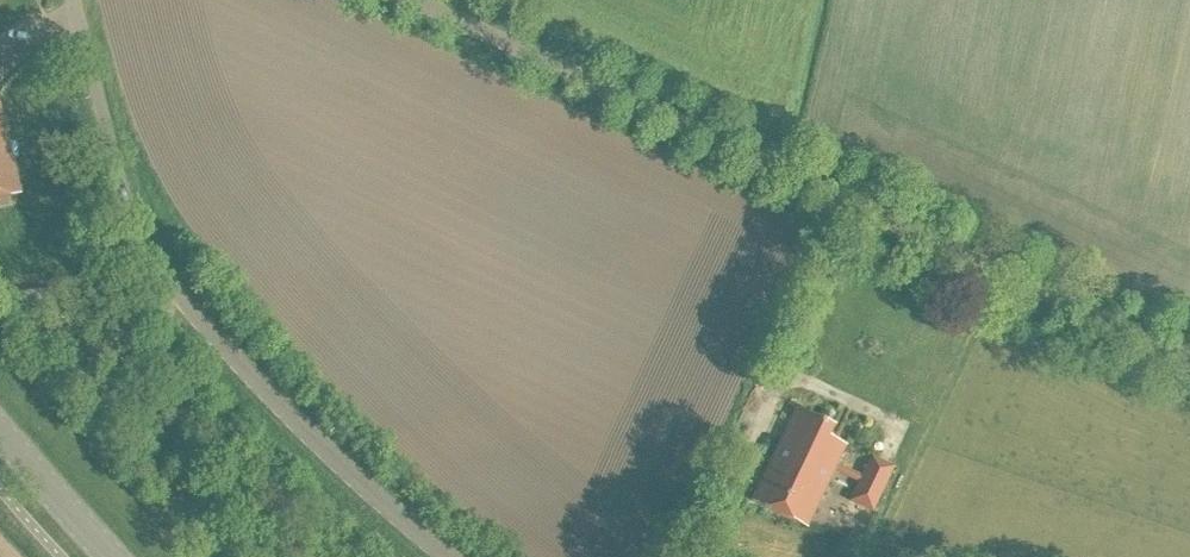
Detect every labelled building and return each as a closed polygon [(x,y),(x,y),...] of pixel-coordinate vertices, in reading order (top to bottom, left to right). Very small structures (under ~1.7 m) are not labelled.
[(20,198),(0,116),(0,202),(20,198)] [(832,430),(795,413),(751,506),(806,531),(834,472),(834,470),(845,449),(827,441),(832,430)] [(892,472),(871,461),(861,483),(860,484),(850,504),(871,515),(892,472)] [(856,545),(860,536),(851,533),(848,541),(856,545)]
